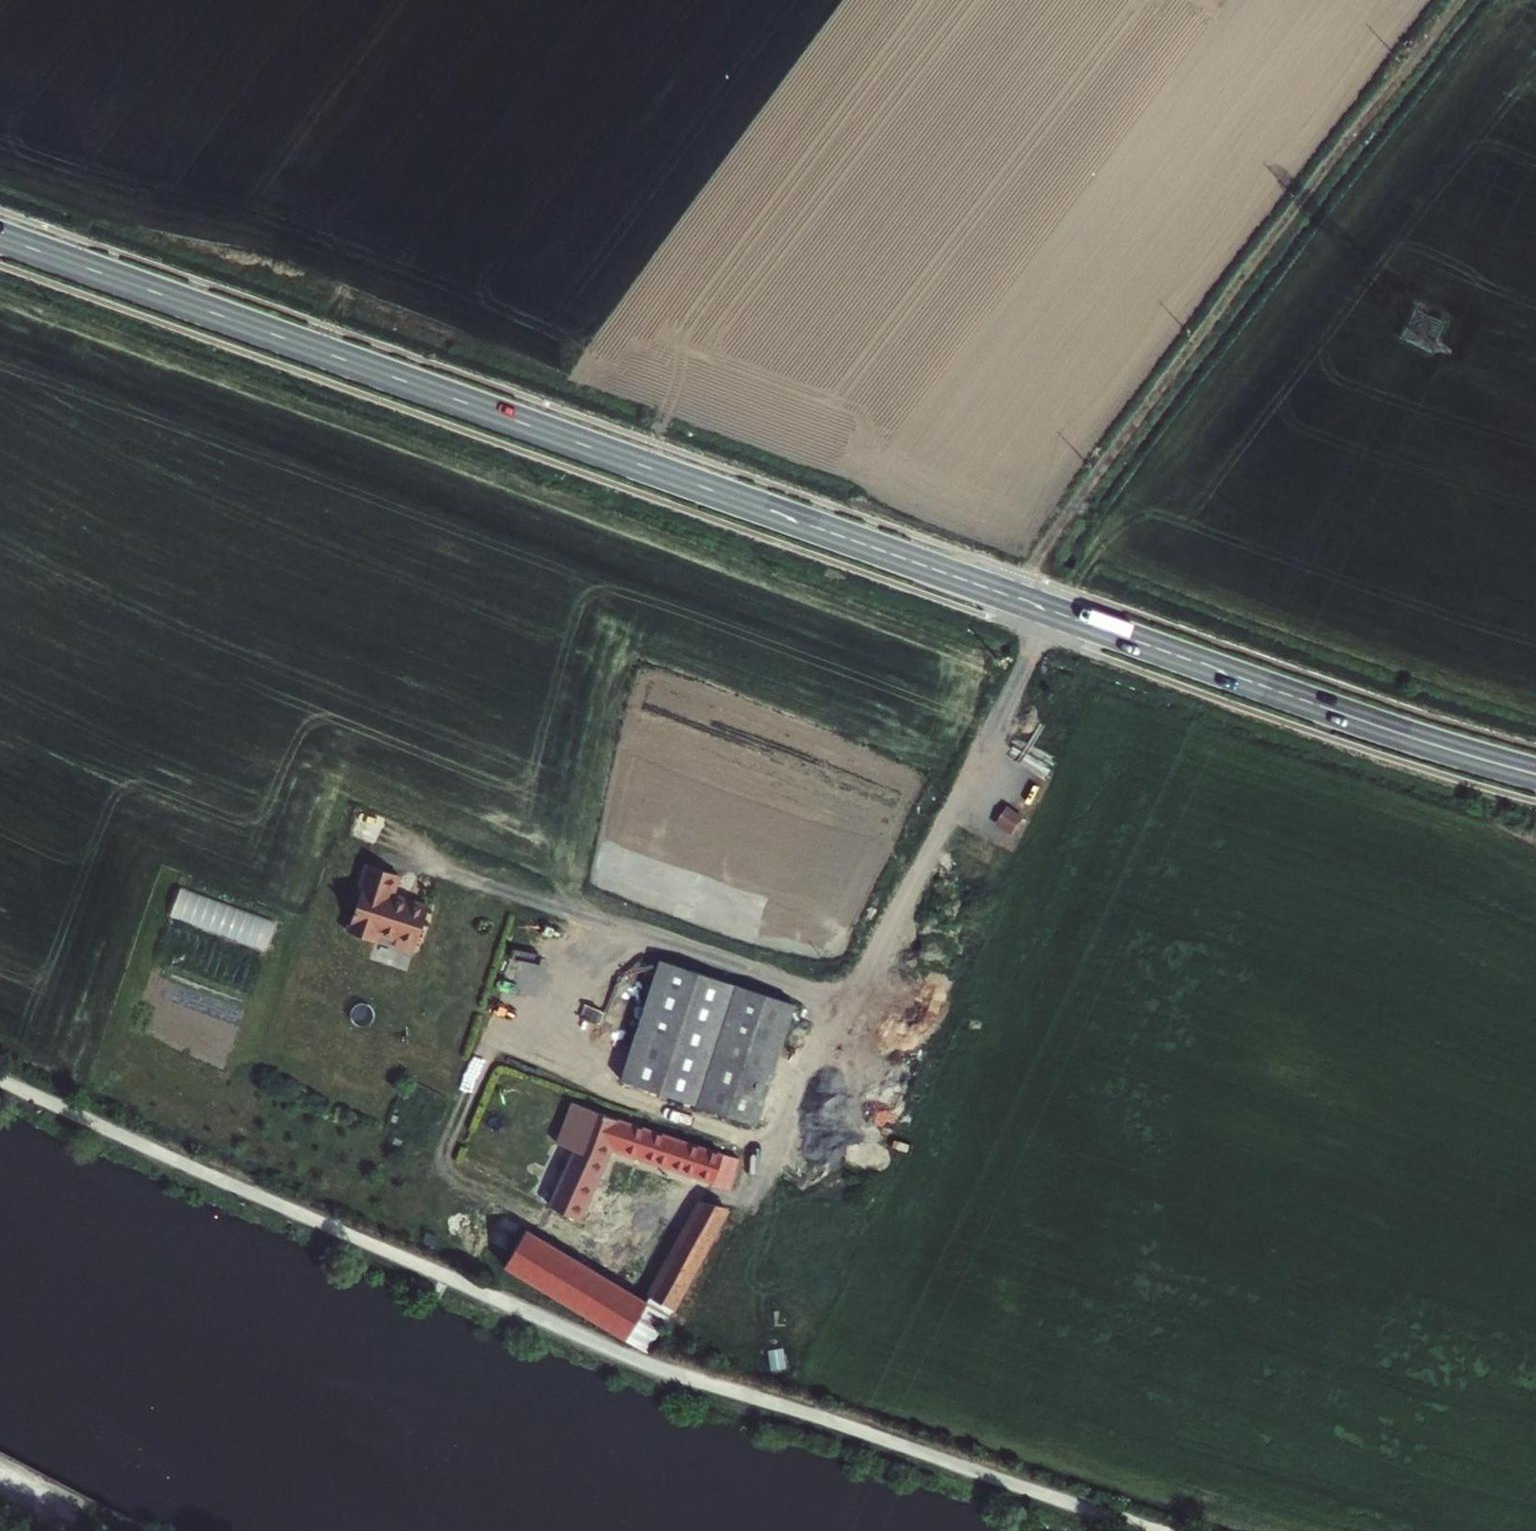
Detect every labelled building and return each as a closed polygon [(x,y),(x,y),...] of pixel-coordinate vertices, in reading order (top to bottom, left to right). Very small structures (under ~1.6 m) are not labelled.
[(1011,835),(1023,816),(1008,807),(996,826),(1011,835)] [(400,863),(371,853),(344,925),(379,938),(381,933),(415,946),(430,907),(389,892),(400,863)] [(625,1082),(757,1127),(797,1011),(664,966),(625,1082)] [(574,1217),(613,1147),(714,1179),(715,1187),(729,1192),(739,1173),(733,1170),(739,1156),(598,1109),(589,1125),(551,1111),(512,1187),(574,1217)] [(729,1192),(715,1187),(709,1194),(728,1214),(729,1192)] [(662,1325),(671,1311),(680,1315),(730,1217),(728,1214),(709,1194),(703,1200),(651,1293),(558,1247),(563,1236),(536,1221),(512,1267),(631,1335),(643,1315),(662,1325)]
